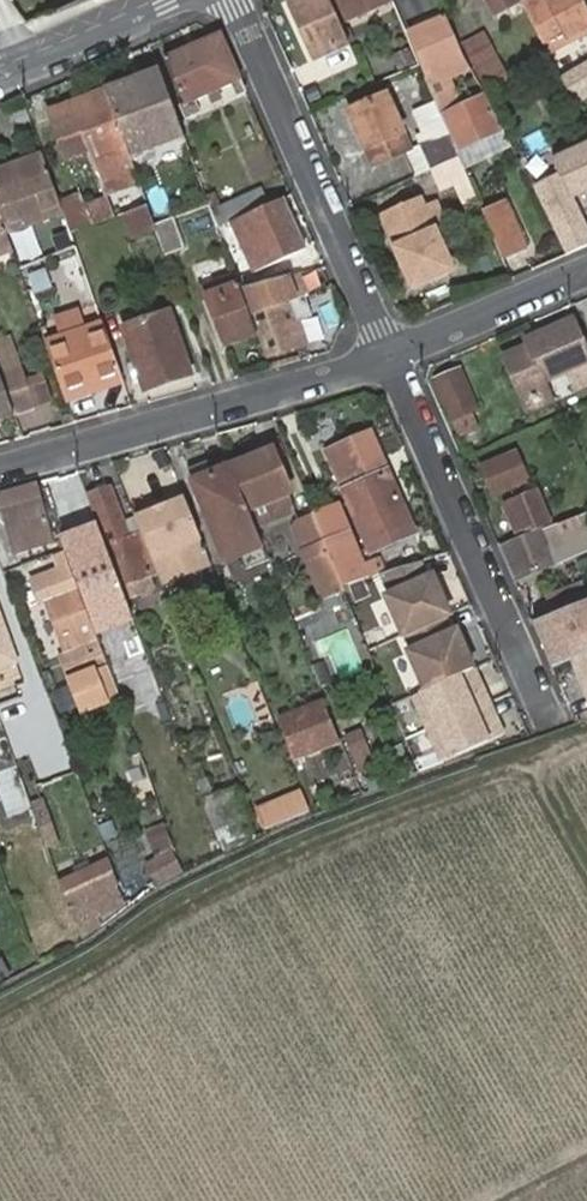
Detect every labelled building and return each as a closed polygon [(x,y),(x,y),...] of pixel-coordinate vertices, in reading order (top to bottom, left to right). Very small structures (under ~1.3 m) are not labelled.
[(341,28),(327,0),(311,0),(291,10),(317,63),(350,48),(341,28)] [(341,28),(351,24),(340,0),(327,0),(341,28)] [(494,17),(517,6),(514,0),(485,0),(494,17)] [(548,59),(586,38),(586,15),(579,0),(541,0),(522,9),(548,59)] [(462,59),(445,19),(407,34),(426,74),(462,59)] [(246,92),(220,34),(163,59),(190,117),(199,113),(194,102),(231,85),(236,97),(246,92)] [(464,45),(482,82),(498,75),(491,60),(495,58),(485,36),(464,45)] [(462,59),(426,74),(428,78),(436,74),(439,82),(463,71),(467,70),(462,59)] [(586,96),(586,59),(557,76),(573,104),(586,96)] [(473,75),(470,68),(467,70),(463,71),(467,79),(473,75)] [(126,155),(183,137),(159,74),(141,79),(142,83),(136,85),(135,82),(104,93),(126,155)] [(428,78),(424,80),(435,106),(455,152),(501,131),(483,96),(452,112),(439,82),(436,74),(428,78)] [(104,93),(103,91),(47,112),(56,139),(79,131),(99,184),(123,175),(135,211),(144,207),(126,155),(104,93)] [(380,166),(409,153),(386,99),(348,115),(360,143),(369,140),(380,166)] [(419,176),(430,171),(458,159),(455,152),(435,106),(415,117),(422,136),(415,140),(419,148),(409,153),(419,176)] [(369,140),(360,143),(371,169),(380,166),(369,140)] [(568,197),(586,188),(586,179),(581,166),(575,153),(553,164),(568,197)] [(62,217),(58,205),(42,161),(41,157),(0,171),(0,219),(6,236),(62,217)] [(586,244),(586,240),(568,197),(553,164),(550,157),(527,168),(565,254),(586,244)] [(475,199),(466,178),(458,159),(430,171),(438,191),(455,183),(464,204),(475,199)] [(495,172),(472,179),(479,206),(503,199),(495,172)] [(232,222),(270,205),(263,189),(218,209),(225,225),(232,222)] [(62,217),(68,236),(102,223),(112,219),(104,201),(82,209),(77,197),(58,205),(62,217)] [(305,252),(282,200),(270,205),(232,222),(254,273),(305,252)] [(382,218),(411,287),(451,269),(435,234),(448,228),(437,204),(425,209),(421,201),(382,218)] [(504,202),(481,212),(501,261),(524,250),(504,202)] [(154,232),(151,226),(144,207),(135,211),(120,216),(128,241),(145,236),(154,232)] [(180,249),(169,219),(158,224),(151,226),(154,232),(163,256),(180,249)] [(8,255),(0,230),(0,258),(8,255)] [(156,266),(145,236),(128,241),(138,272),(156,266)] [(45,267),(26,273),(32,294),(51,289),(45,267)] [(299,275),(287,279),(292,296),(304,294),(299,275)] [(287,279),(245,290),(269,360),(303,348),(286,299),(292,296),(287,279)] [(253,327),(238,286),(220,292),(216,282),(198,289),(203,301),(206,299),(220,338),(253,327)] [(120,330),(142,393),(187,376),(166,314),(120,330)] [(586,364),(586,357),(578,336),(572,323),(526,342),(528,348),(505,359),(527,412),(555,400),(547,381),(565,374),(566,377),(581,370),(580,367),(586,364)] [(63,400),(86,392),(82,381),(115,370),(99,324),(43,343),(63,400)] [(256,337),(253,327),(220,338),(224,349),(256,337)] [(584,334),(578,336),(586,357),(586,340),(584,334)] [(18,343),(30,376),(47,369),(35,335),(18,343)] [(0,339),(0,372),(18,365),(7,336),(0,339)] [(580,367),(581,370),(566,377),(564,378),(570,393),(586,386),(586,364),(580,367)] [(0,372),(0,379),(4,392),(12,414),(32,408),(23,379),(18,365),(0,372)] [(86,392),(118,381),(115,370),(82,381),(86,392)] [(441,379),(460,437),(478,432),(473,413),(478,412),(465,372),(441,379)] [(41,373),(23,379),(32,408),(52,401),(41,373)] [(12,414),(4,392),(0,379),(0,421),(13,416),(12,414)] [(370,553),(414,533),(371,433),(325,453),(370,553)] [(272,451),(253,459),(256,467),(275,459),(272,451)] [(481,465),(493,494),(527,480),(513,451),(481,465)] [(253,459),(230,468),(247,510),(266,503),(272,516),(291,508),(285,495),(289,493),(275,459),(256,467),(253,459)] [(247,510),(230,468),(193,483),(222,555),(259,539),(247,510)] [(0,494),(0,517),(13,555),(44,545),(46,551),(53,548),(34,485),(0,494)] [(161,589),(137,530),(127,534),(108,486),(84,496),(96,523),(126,603),(161,589)] [(521,535),(549,524),(536,490),(508,502),(521,535)] [(182,498),(133,518),(137,530),(161,589),(210,567),(182,498)] [(334,508),(314,515),(315,518),(343,586),(365,579),(334,508)] [(514,579),(586,548),(586,527),(582,516),(523,539),(521,535),(499,544),(514,579)] [(343,586),(315,518),(291,528),(322,602),(345,593),(343,586)] [(96,523),(58,537),(96,637),(133,623),(126,603),(96,523)] [(224,561),(261,545),(259,539),(222,555),(224,561)] [(117,700),(67,568),(62,554),(53,558),(57,571),(30,582),(38,605),(47,601),(70,656),(64,671),(80,714),(117,700)] [(427,558),(384,577),(393,596),(387,599),(404,639),(407,638),(413,651),(408,653),(425,692),(467,674),(472,672),(479,669),(459,625),(455,627),(452,621),(459,618),(437,567),(432,569),(427,558)] [(547,597),(554,611),(586,599),(580,584),(547,597)] [(541,645),(586,626),(586,601),(532,623),(541,645)] [(20,663),(0,610),(0,671),(20,663)] [(541,645),(544,651),(586,635),(586,626),(541,645)] [(551,668),(569,660),(586,653),(586,635),(544,651),(551,668)] [(569,660),(586,704),(586,653),(569,660)] [(60,660),(64,671),(70,656),(60,660)] [(467,674),(474,691),(480,689),(472,672),(467,674)] [(425,692),(412,699),(427,732),(487,706),(480,689),(474,691),(467,674),(425,692)] [(278,721),(293,759),(337,741),(322,703),(278,721)] [(427,732),(441,765),(497,741),(489,725),(495,723),(487,706),(427,732)] [(495,723),(489,725),(497,741),(501,738),(495,723)] [(360,732),(345,738),(359,772),(374,766),(360,732)] [(32,761),(19,765),(27,791),(42,787),(32,761)] [(6,810),(23,806),(14,770),(0,774),(0,785),(6,810)] [(203,800),(213,826),(243,815),(233,789),(203,800)] [(299,809),(291,789),(252,805),(261,824),(299,809)] [(47,818),(35,822),(44,848),(56,845),(47,818)] [(163,857),(143,867),(152,884),(172,874),(163,857)] [(82,936),(88,931),(84,922),(125,903),(111,866),(58,886),(65,907),(82,936)] [(16,971),(12,964),(7,966),(3,958),(0,960),(0,979),(16,971)]
